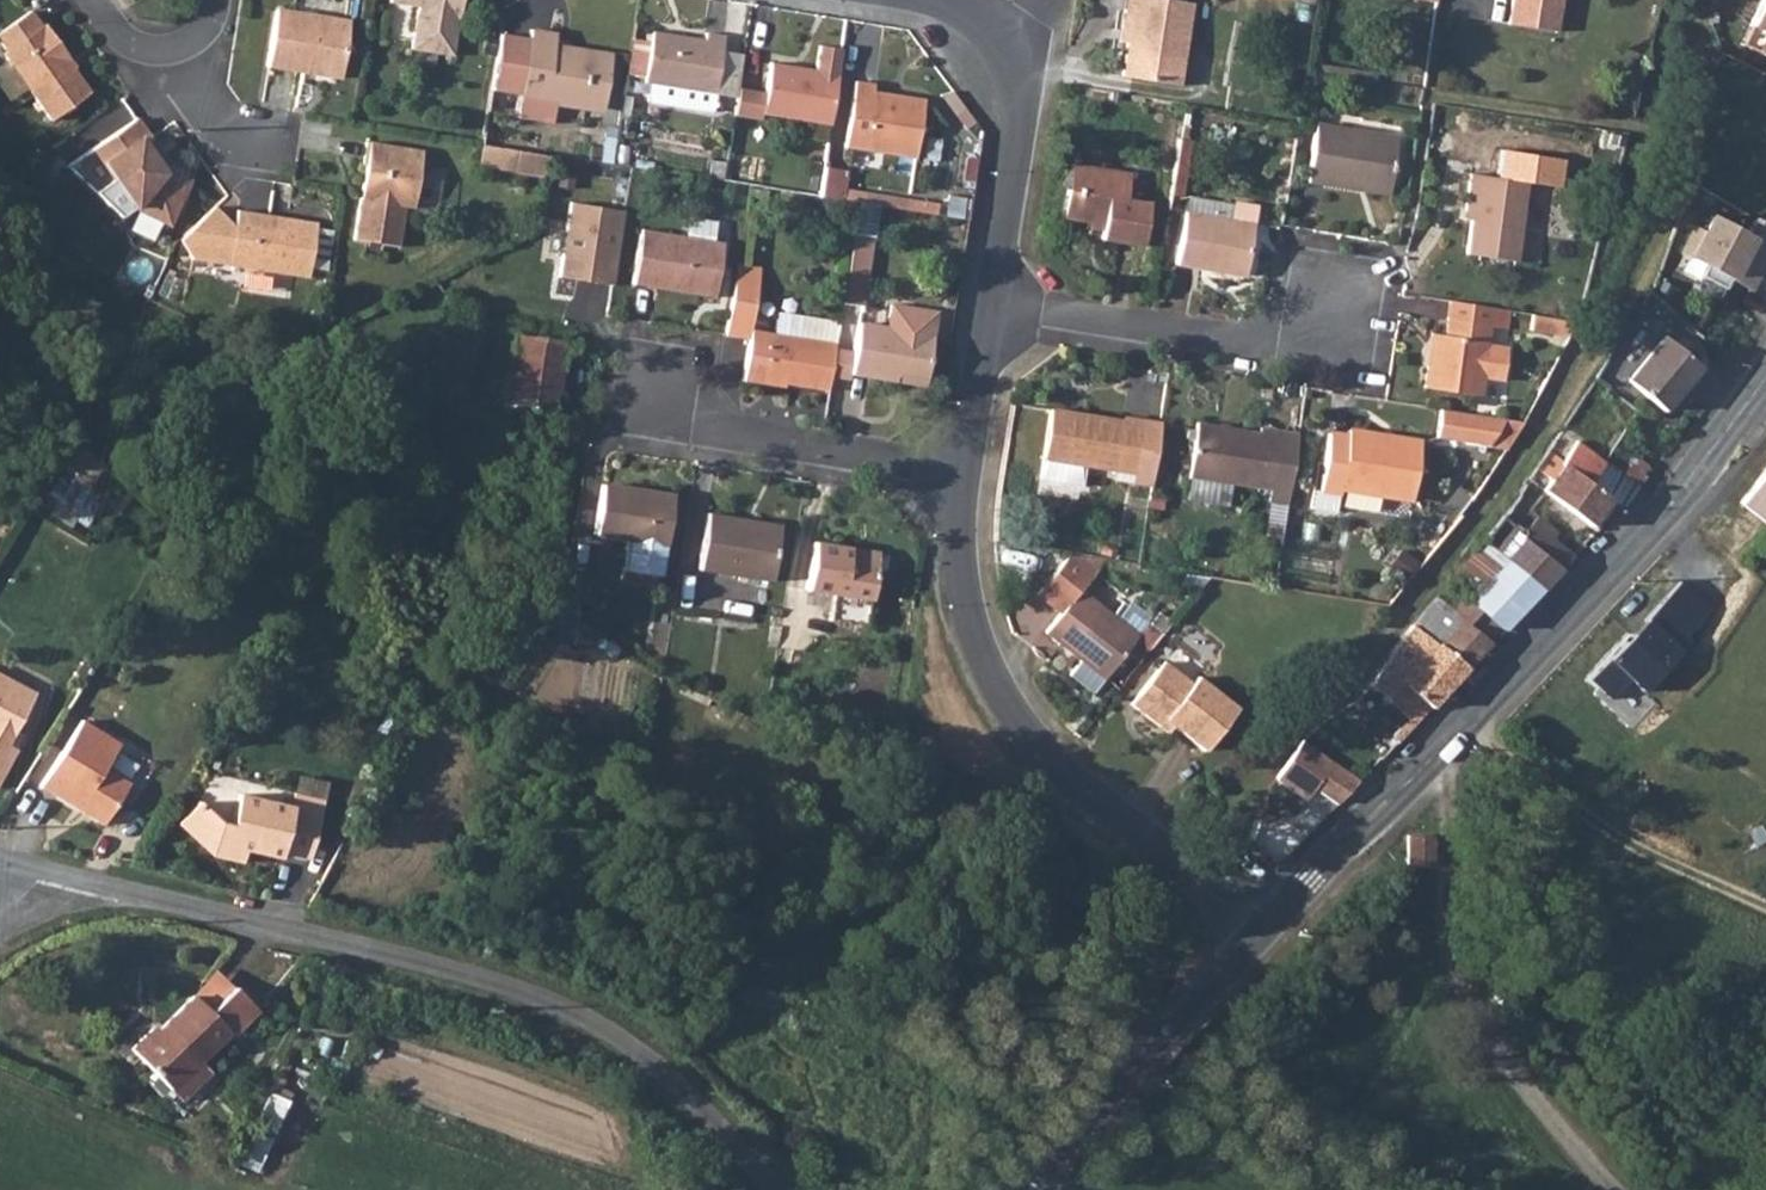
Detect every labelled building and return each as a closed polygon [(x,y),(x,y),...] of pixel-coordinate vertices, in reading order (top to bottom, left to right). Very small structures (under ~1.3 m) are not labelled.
[(391,9),(420,13),(413,55),(455,61),(464,0),(392,0),(391,9)] [(1122,15),(1130,16),(1126,45),(1121,80),(1180,89),(1193,5),(1159,0),(1124,0),(1122,15)] [(1510,18),(1559,26),(1563,0),(1513,0),(1510,18)] [(1748,25),(1761,31),(1757,39),(1765,44),(1765,0),(1759,0),(1748,25)] [(1118,44),(1126,45),(1130,16),(1122,15),(1118,44)] [(55,125),(94,97),(71,66),(74,64),(48,29),(45,31),(34,16),(0,40),(0,42),(10,57),(7,59),(55,125)] [(278,18),(270,74),(343,85),(352,29),(278,18)] [(1748,25),(1739,44),(1762,54),(1765,46),(1765,44),(1757,39),(1761,31),(1748,25)] [(537,42),(529,98),(563,104),(612,111),(620,61),(564,52),(566,37),(538,33),(537,42)] [(503,37),(495,93),(529,98),(537,42),(503,37)] [(715,37),(714,44),(661,37),(653,87),(687,93),(685,107),(724,113),(735,40),(715,37)] [(770,126),(771,120),(838,131),(847,73),(850,56),(828,52),(824,77),(779,71),(774,98),(746,94),(742,122),(770,126)] [(883,98),(884,90),(864,88),(854,152),(926,163),(935,106),(883,98)] [(563,104),(529,98),(526,119),(560,124),(563,104)] [(1400,133),(1319,121),(1310,178),(1362,186),(1364,176),(1393,180),(1400,133)] [(156,143),(141,123),(93,157),(136,215),(186,226),(196,179),(172,173),(152,146),(156,143)] [(1194,141),(1181,139),(1178,161),(1190,163),(1194,141)] [(478,145),(474,166),(540,178),(543,157),(478,145)] [(427,156),(370,147),(366,170),(369,171),(358,245),(403,252),(409,211),(418,213),(427,156)] [(1479,192),(1471,252),(1520,259),(1530,185),(1560,189),(1564,160),(1500,152),(1497,175),(1474,172),(1471,191),(1479,192)] [(1190,163),(1178,161),(1173,195),(1185,197),(1190,163)] [(1073,165),(1069,190),(1078,191),(1082,166),(1073,165)] [(1133,173),(1082,166),(1078,191),(1069,190),(1065,219),(1107,225),(1105,239),(1148,244),(1153,202),(1130,198),(1133,173)] [(852,205),(857,175),(832,171),(827,201),(852,205)] [(1393,180),(1364,176),(1362,186),(1392,190),(1393,180)] [(1188,197),(1186,212),(1232,219),(1235,204),(1188,197)] [(568,200),(557,276),(612,284),(623,209),(568,200)] [(1232,219),(1186,212),(1178,263),(1249,274),(1256,222),(1259,205),(1235,202),(1235,204),(1232,219)] [(179,244),(194,266),(314,283),(316,270),(322,234),(323,228),(243,216),(238,230),(218,210),(179,244)] [(1683,257),(1745,292),(1763,261),(1765,262),(1765,226),(1750,217),(1741,232),(1707,213),(1683,257)] [(683,215),(681,233),(640,227),(633,283),(707,293),(712,261),(718,262),(721,239),(710,238),(712,219),(683,215)] [(852,228),(841,299),(860,302),(871,231),(852,228)] [(340,237),(322,234),(316,270),(334,273),(340,237)] [(737,262),(734,281),(756,284),(759,265),(737,262)] [(750,326),(756,284),(734,281),(725,337),(742,339),(736,377),(762,380),(763,376),(828,385),(830,370),(834,343),(835,339),(775,329),(750,326)] [(1496,323),(1501,324),(1503,305),(1457,298),(1451,332),(1444,332),(1439,364),(1434,364),(1430,385),(1485,394),(1496,323)] [(888,299),(884,323),(931,330),(935,306),(888,299)] [(1503,305),(1501,324),(1512,325),(1514,307),(1503,305)] [(778,309),(775,329),(835,339),(838,319),(778,309)] [(1544,326),(1571,331),(1574,316),(1546,312),(1544,326)] [(1571,331),(1580,332),(1589,318),(1587,318),(1574,316),(1571,331)] [(925,375),(931,330),(884,323),(857,318),(853,346),(849,369),(893,375),(894,370),(925,375)] [(558,379),(565,339),(514,331),(503,402),(548,409),(553,378),(558,379)] [(1663,334),(1626,378),(1663,408),(1700,365),(1663,334)] [(834,343),(830,370),(849,373),(849,369),(853,346),(834,343)] [(1523,417),(1442,405),(1437,434),(1506,444),(1523,417)] [(1130,423),(1057,412),(1046,482),(1089,488),(1092,467),(1144,475),(1152,422),(1131,419),(1130,423)] [(1276,488),(1275,498),(1294,501),(1305,431),(1265,426),(1265,431),(1204,422),(1193,497),(1233,504),(1237,482),(1276,488)] [(1335,433),(1327,491),(1348,494),(1349,488),(1419,498),(1427,441),(1355,430),(1353,436),(1335,433)] [(1544,489),(1589,525),(1612,496),(1590,479),(1601,463),(1575,443),(1562,461),(1564,463),(1544,489)] [(1622,504),(1653,466),(1615,443),(1601,463),(1590,479),(1612,496),(1622,504)] [(1741,501),(1765,519),(1765,470),(1741,501)] [(660,570),(671,491),(601,480),(593,529),(628,534),(622,564),(660,570)] [(1336,507),(1372,511),(1373,498),(1338,494),(1336,507)] [(745,517),(706,511),(698,567),(771,578),(779,528),(744,523),(745,517)] [(1497,549),(1507,557),(1543,587),(1574,555),(1552,539),(1555,535),(1535,520),(1526,529),(1504,514),(1484,539),(1497,549)] [(865,622),(877,548),(812,538),(805,584),(833,588),(830,616),(865,622)] [(1484,563),(1497,549),(1484,539),(1472,554),(1484,563)] [(1093,588),(1107,569),(1090,556),(1080,555),(1052,593),(1075,611),(1058,634),(1117,679),(1151,633),(1093,588)] [(1469,667),(1543,587),(1507,557),(1467,600),(1458,593),(1450,605),(1437,596),(1414,624),(1428,636),(1438,643),(1469,667)] [(1718,593),(1671,557),(1627,615),(1636,622),(1675,651),(1718,593)] [(1740,579),(1747,568),(1734,560),(1727,570),(1740,579)] [(1632,709),(1675,651),(1636,622),(1592,680),(1632,709)] [(1469,667),(1438,643),(1425,657),(1421,654),(1405,669),(1389,659),(1369,687),(1385,697),(1400,708),(1413,721),(1415,723),(1469,667)] [(1158,720),(1198,750),(1230,707),(1189,676),(1184,683),(1156,662),(1123,705),(1153,727),(1158,720)] [(0,674),(0,781),(17,750),(8,745),(36,694),(0,674)] [(1366,704),(1371,698),(1365,693),(1360,700),(1366,704)] [(1398,719),(1387,731),(1398,741),(1410,729),(1398,719)] [(120,744),(82,720),(40,786),(103,826),(129,784),(104,768),(120,744)] [(1301,742),(1281,766),(1274,781),(1299,804),(1308,793),(1331,811),(1354,789),(1319,758),(1301,742)] [(294,815),(295,809),(241,798),(235,827),(222,825),(200,805),(182,825),(212,854),(246,863),(249,853),(284,860),(286,856),(315,862),(323,821),(294,815)] [(1424,867),(1428,838),(1404,836),(1400,864),(1424,867)] [(202,1012),(228,988),(215,973),(188,997),(202,1012)] [(228,988),(202,1012),(188,997),(153,1030),(147,1024),(123,1046),(163,1088),(194,1060),(222,1033),(226,1038),(253,1013),(228,988)] [(194,1060),(163,1088),(175,1101),(205,1072),(194,1060)]
